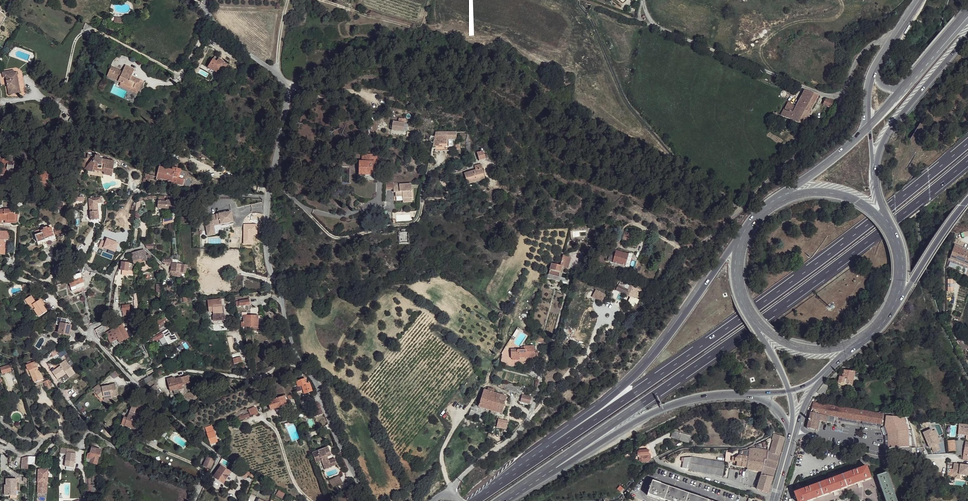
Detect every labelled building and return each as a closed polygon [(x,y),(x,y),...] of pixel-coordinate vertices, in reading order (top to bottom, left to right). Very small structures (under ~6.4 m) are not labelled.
[(206,53),(202,51),(195,66),(199,68),(206,53)] [(216,61),(213,59),(208,67),(218,73),(222,68),(223,69),(226,64),(218,59),(216,61)] [(134,71),(126,67),(123,73),(112,68),(108,78),(121,84),(126,87),(137,92),(140,86),(139,86),(141,82),(132,77),(134,71)] [(14,73),(4,75),(7,95),(16,94),(15,87),(18,86),(16,73),(14,73)] [(141,87),(140,86),(137,92),(126,87),(121,84),(120,87),(138,96),(139,93),(141,87)] [(817,95),(805,90),(796,106),(787,102),(780,115),(802,124),(817,95)] [(833,101),(826,99),(823,104),(830,107),(833,101)] [(405,124),(393,122),(392,130),(404,132),(405,124)] [(457,132),(435,132),(434,138),(432,145),(436,145),(440,145),(440,143),(450,143),(450,139),(457,139),(457,132)] [(170,153),(163,148),(161,151),(168,156),(170,153)] [(0,154),(0,165),(0,172),(0,175),(8,176),(8,177),(18,178),(19,170),(14,169),(14,165),(8,164),(8,163),(8,155),(0,154)] [(376,155),(362,154),(362,161),(358,162),(358,174),(374,175),(375,165),(376,165),(376,155)] [(94,156),(87,155),(84,168),(93,158),(94,156)] [(99,157),(94,156),(93,158),(84,168),(86,172),(92,173),(92,170),(103,172),(112,173),(113,162),(99,159),(99,157)] [(165,163),(161,162),(156,179),(160,180),(160,179),(171,182),(171,183),(182,186),(184,180),(179,178),(181,170),(174,168),(173,170),(164,168),(165,163)] [(480,165),(474,166),(475,170),(464,173),(467,184),(484,179),(480,165)] [(56,174),(48,172),(45,179),(44,179),(43,180),(39,179),(38,189),(49,191),(51,188),(49,184),(49,183),(54,184),(56,174)] [(398,183),(397,183),(391,183),(391,189),(391,192),(394,192),(394,196),(400,197),(400,198),(410,198),(409,183),(398,183)] [(101,203),(100,197),(88,199),(91,220),(99,219),(97,203),(101,203)] [(174,198),(170,197),(169,201),(166,201),(166,202),(158,202),(157,209),(175,209),(176,202),(174,201),(174,198)] [(0,210),(0,224),(2,224),(2,220),(5,220),(6,221),(14,222),(15,216),(15,214),(11,213),(11,210),(0,210)] [(232,212),(217,215),(217,216),(213,217),(205,219),(208,231),(215,229),(215,225),(234,222),(232,212)] [(17,216),(15,216),(14,222),(6,221),(5,223),(17,224),(18,217),(17,216)] [(49,226),(41,229),(41,230),(40,230),(41,233),(34,235),(36,242),(43,240),(44,240),(44,239),(52,236),(50,227),(49,227),(49,226)] [(407,228),(400,229),(402,237),(409,236),(407,228)] [(0,230),(0,250),(6,250),(6,243),(4,243),(5,239),(8,240),(8,231),(0,230)] [(633,235),(625,232),(622,238),(631,242),(633,235)] [(955,246),(950,259),(967,266),(967,250),(955,246)] [(632,255),(629,253),(628,255),(615,251),(612,262),(625,266),(625,267),(629,268),(632,255)] [(146,253),(133,254),(135,264),(147,264),(146,253)] [(570,258),(563,256),(560,263),(559,266),(552,264),(548,274),(558,277),(562,267),(567,268),(570,258)] [(211,259),(199,258),(199,264),(201,265),(201,272),(210,273),(210,265),(211,259)] [(175,265),(172,266),(171,271),(181,272),(185,273),(186,266),(175,265)] [(208,284),(210,273),(201,272),(200,283),(208,284)] [(83,283),(80,274),(72,276),(73,278),(68,280),(70,287),(83,283)] [(623,283),(617,282),(614,289),(634,298),(638,290),(627,285),(625,289),(622,287),(623,283)] [(84,287),(83,283),(70,287),(71,291),(84,287)] [(604,296),(597,293),(594,299),(602,302),(604,296)] [(36,303),(31,296),(25,299),(29,308),(32,305),(34,309),(33,310),(38,317),(46,312),(44,307),(42,305),(44,304),(41,299),(36,303)] [(222,304),(221,299),(207,300),(208,312),(212,311),(213,313),(222,312),(222,304)] [(224,304),(222,304),(222,312),(213,313),(212,311),(208,312),(209,316),(225,314),(224,304)] [(258,326),(258,316),(248,316),(244,317),(244,323),(242,323),(242,327),(248,328),(253,327),(254,331),(260,331),(260,328),(258,326)] [(56,317),(55,323),(55,325),(59,326),(57,333),(58,333),(68,336),(70,326),(65,325),(66,320),(56,317)] [(166,323),(164,318),(158,322),(160,326),(166,323)] [(117,323),(117,320),(109,322),(104,324),(95,330),(98,334),(103,331),(103,330),(117,323)] [(131,336),(126,327),(123,329),(121,326),(111,331),(111,333),(106,335),(110,343),(117,339),(119,342),(131,336)] [(163,335),(161,332),(148,340),(150,343),(154,340),(154,341),(163,335)] [(533,346),(523,346),(523,349),(511,350),(511,358),(519,358),(520,357),(534,357),(533,346)] [(68,357),(65,349),(58,351),(61,359),(68,357)] [(75,374),(66,361),(60,365),(61,366),(52,372),(57,380),(61,377),(60,375),(65,372),(66,374),(69,379),(75,374)] [(11,365),(4,367),(6,373),(12,372),(11,365)] [(36,367),(29,370),(34,383),(42,380),(37,367),(36,367)] [(849,371),(844,370),(843,377),(839,376),(838,383),(852,385),(855,371),(849,371)] [(181,384),(180,379),(175,379),(175,377),(167,380),(169,391),(172,390),(178,389),(182,388),(181,384)] [(312,391),(309,383),(307,383),(305,379),(297,382),(298,386),(301,386),(303,391),(300,392),(301,395),(312,391)] [(524,387),(507,383),(505,389),(522,394),(524,387)] [(117,396),(115,384),(109,385),(109,386),(101,388),(99,385),(92,390),(99,399),(102,397),(111,395),(111,396),(117,396)] [(493,390),(488,388),(487,390),(484,390),(479,406),(496,411),(501,395),(493,393),(493,390)] [(160,393),(158,389),(151,393),(154,398),(160,393)] [(286,404),(283,395),(268,400),(271,410),(286,404)] [(507,397),(501,395),(496,411),(501,413),(507,397)] [(532,397),(523,395),(521,401),(530,404),(532,397)] [(811,413),(807,428),(817,430),(820,421),(834,423),(835,417),(882,424),(884,414),(814,402),(812,413),(811,413)] [(142,407),(133,404),(130,411),(135,413),(137,410),(141,410),(142,407)] [(257,414),(255,407),(248,410),(249,413),(237,417),(238,421),(257,414)] [(485,415),(471,409),(469,415),(479,420),(482,422),(485,415)] [(142,411),(141,410),(137,410),(135,413),(130,411),(128,416),(129,417),(127,420),(123,418),(121,425),(136,430),(139,419),(141,419),(142,417),(141,415),(142,411)] [(886,448),(909,447),(907,415),(884,417),(886,448)] [(958,425),(957,435),(966,436),(965,441),(967,441),(967,426),(958,425)] [(217,442),(212,428),(205,430),(211,444),(217,442)] [(933,429),(925,432),(930,447),(932,446),(935,452),(941,450),(938,444),(933,430),(933,429)] [(936,429),(933,430),(938,444),(941,443),(936,429)] [(672,431),(670,439),(689,441),(690,434),(672,431)] [(765,458),(765,460),(763,468),(761,472),(761,475),(756,489),(757,489),(768,493),(773,477),(778,462),(780,455),(786,438),(775,435),(770,451),(770,453),(768,459),(765,458)] [(955,442),(946,443),(948,454),(956,453),(955,442)] [(101,450),(88,446),(87,452),(88,453),(86,457),(87,461),(96,465),(101,450)] [(329,447),(313,453),(317,463),(322,461),(323,463),(324,466),(331,463),(330,461),(328,456),(331,455),(329,447)] [(75,450),(61,448),(60,454),(66,455),(65,461),(74,462),(75,455),(75,454),(75,450)] [(738,455),(734,459),(732,458),(732,461),(737,462),(737,466),(741,467),(742,467),(742,469),(746,470),(747,467),(747,466),(748,466),(747,470),(760,472),(761,468),(763,468),(765,460),(765,458),(768,459),(770,453),(770,451),(753,449),(744,450),(741,451),(740,452),(740,456),(738,455)] [(651,460),(650,458),(648,459),(647,452),(644,453),(644,451),(639,451),(639,460),(642,460),(642,462),(646,463),(651,460)] [(34,458),(28,456),(26,463),(33,465),(35,459),(35,458),(34,458)] [(211,459),(207,457),(204,466),(210,468),(214,461),(211,459)] [(722,476),(724,463),(691,458),(689,471),(722,476)] [(335,459),(330,461),(331,463),(324,466),(325,469),(337,464),(335,459)] [(954,464),(953,474),(967,476),(967,466),(954,464)] [(229,473),(221,467),(220,468),(217,473),(214,478),(223,484),(229,473)] [(867,467),(795,493),(798,500),(808,500),(871,478),(867,467)] [(39,469),(36,493),(46,494),(49,468),(42,468),(42,470),(39,469)] [(249,473),(240,469),(237,475),(245,480),(248,475),(249,473)] [(887,473),(877,477),(886,500),(897,500),(887,473)] [(339,476),(329,480),(333,487),(342,483),(339,476)] [(17,479),(6,479),(6,485),(4,485),(5,496),(10,496),(14,496),(14,488),(17,488),(17,479)] [(651,482),(647,495),(659,500),(659,498),(666,500),(707,500),(651,482)] [(17,488),(14,488),(14,496),(10,496),(10,499),(18,499),(18,488),(17,488)]
